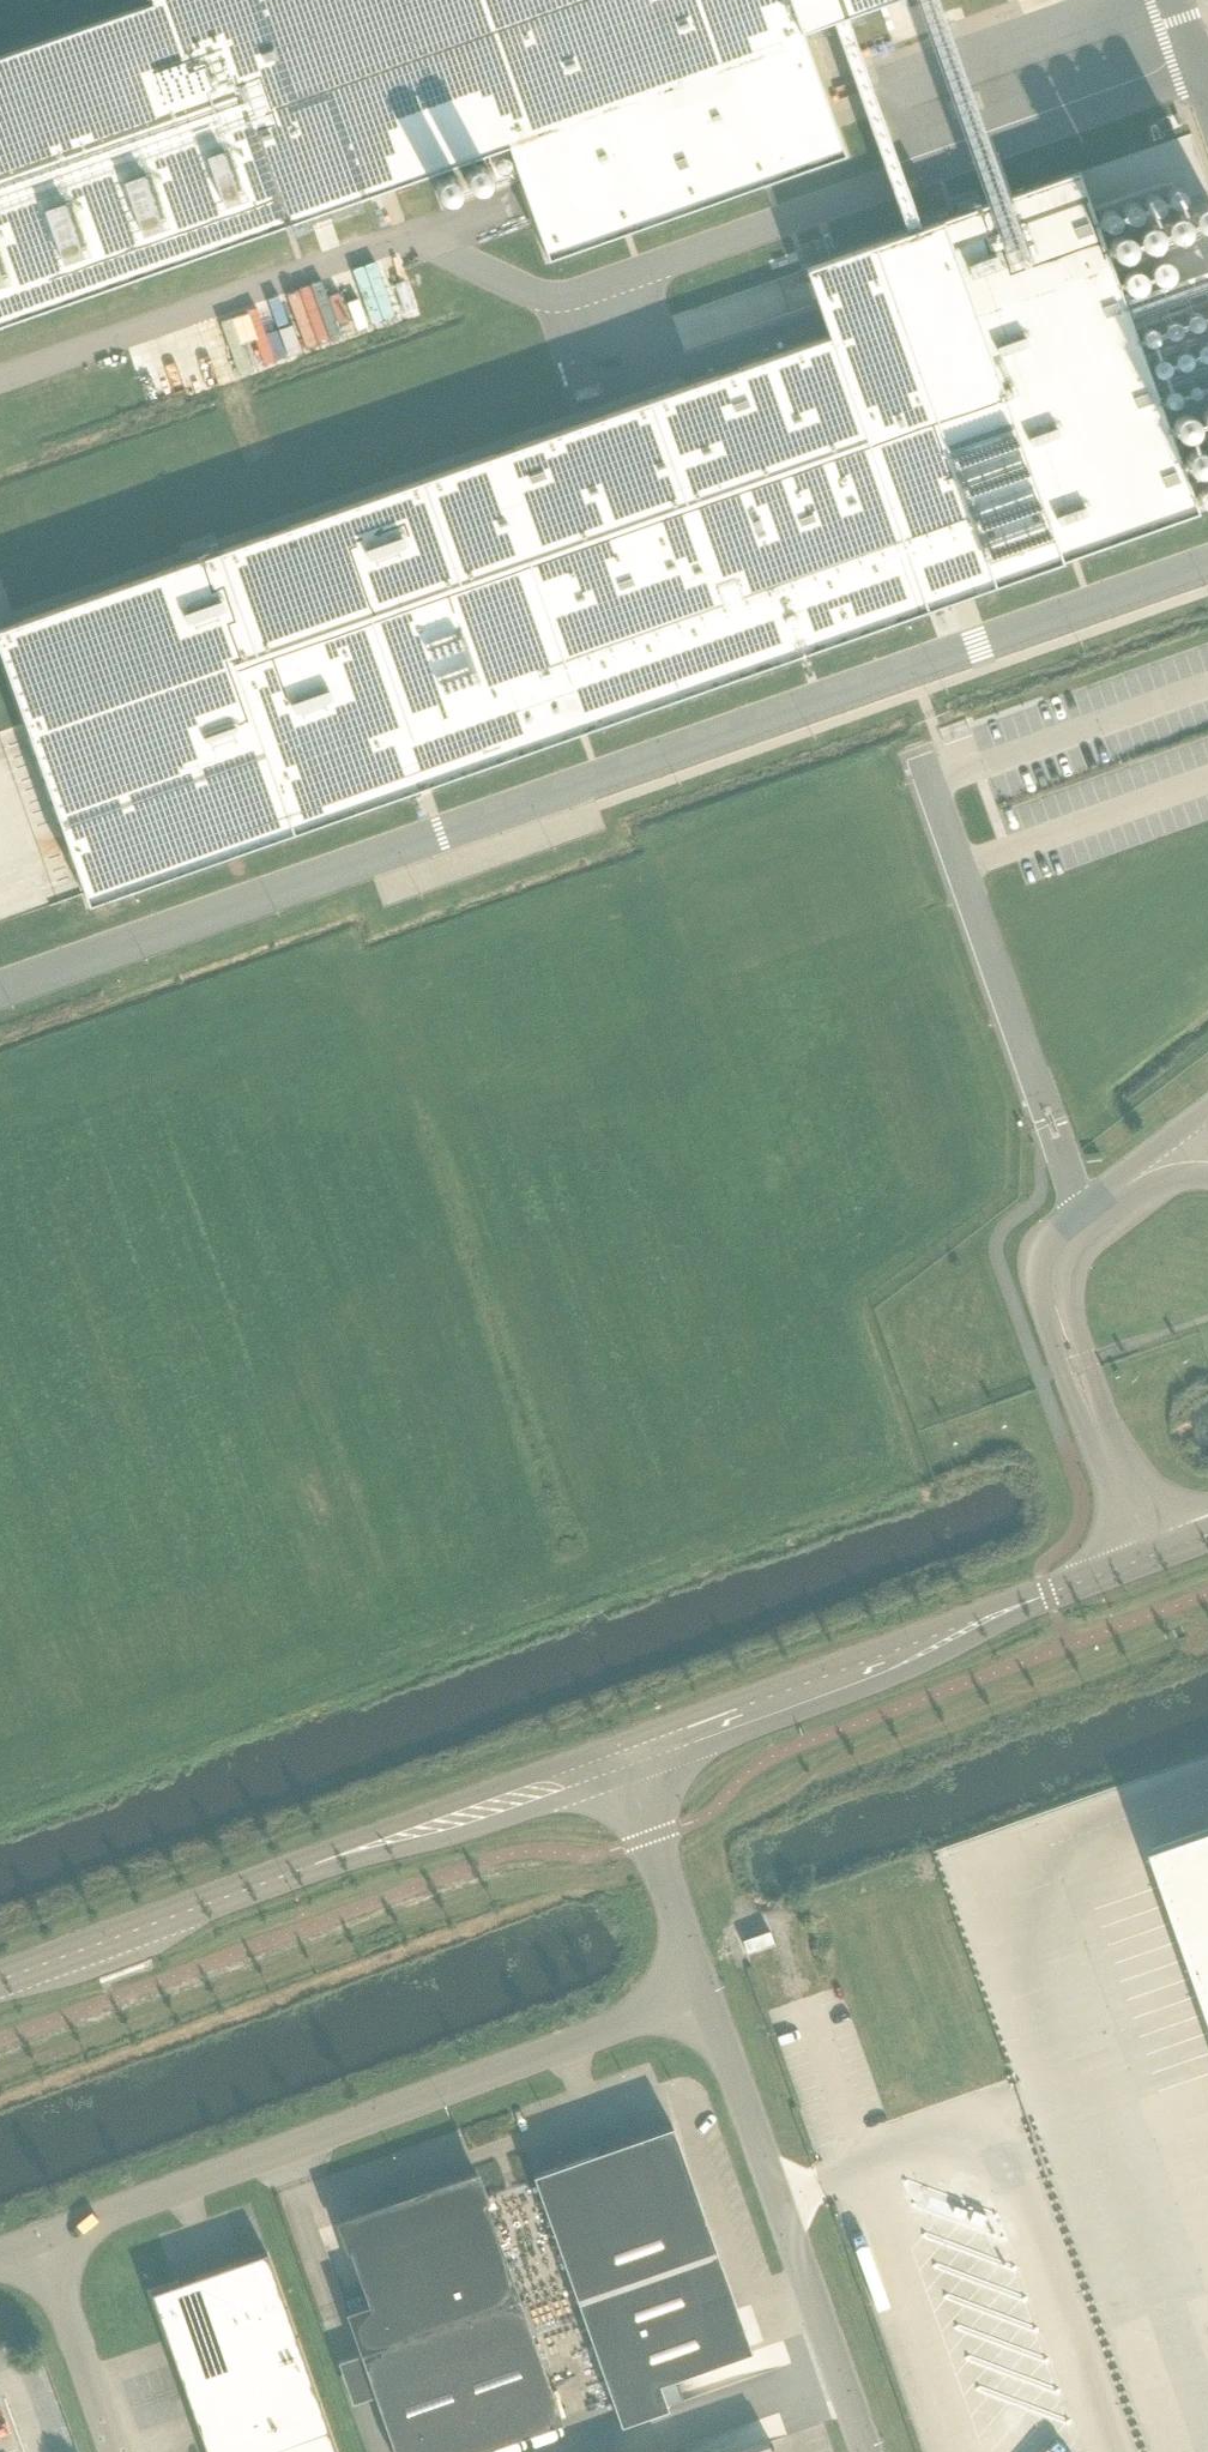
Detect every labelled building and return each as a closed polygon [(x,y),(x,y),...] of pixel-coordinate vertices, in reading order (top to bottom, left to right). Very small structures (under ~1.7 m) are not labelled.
[(0,58),(0,324),(507,146),(552,271),(847,167),(803,41),(799,30),(885,0),(127,0),(83,16),(87,27),(0,58)] [(0,627),(0,647),(27,722),(86,891),(93,910),(1200,520),(1078,171),(807,267),(830,335),(0,627)] [(1152,1848),(1207,2006),(1207,1828),(1152,1848)] [(771,1932),(766,1918),(739,1928),(744,1941),(771,1932)] [(534,2175),(622,2424),(667,2408),(658,2383),(752,2350),(673,2126),(534,2175)] [(396,2451),(474,2451),(564,2421),(477,2174),(340,2222),(369,2304),(347,2312),(396,2451)] [(152,2293),(208,2451),(337,2451),(267,2252),(152,2293)] [(769,2443),(742,2451),(773,2451),(769,2443)]
